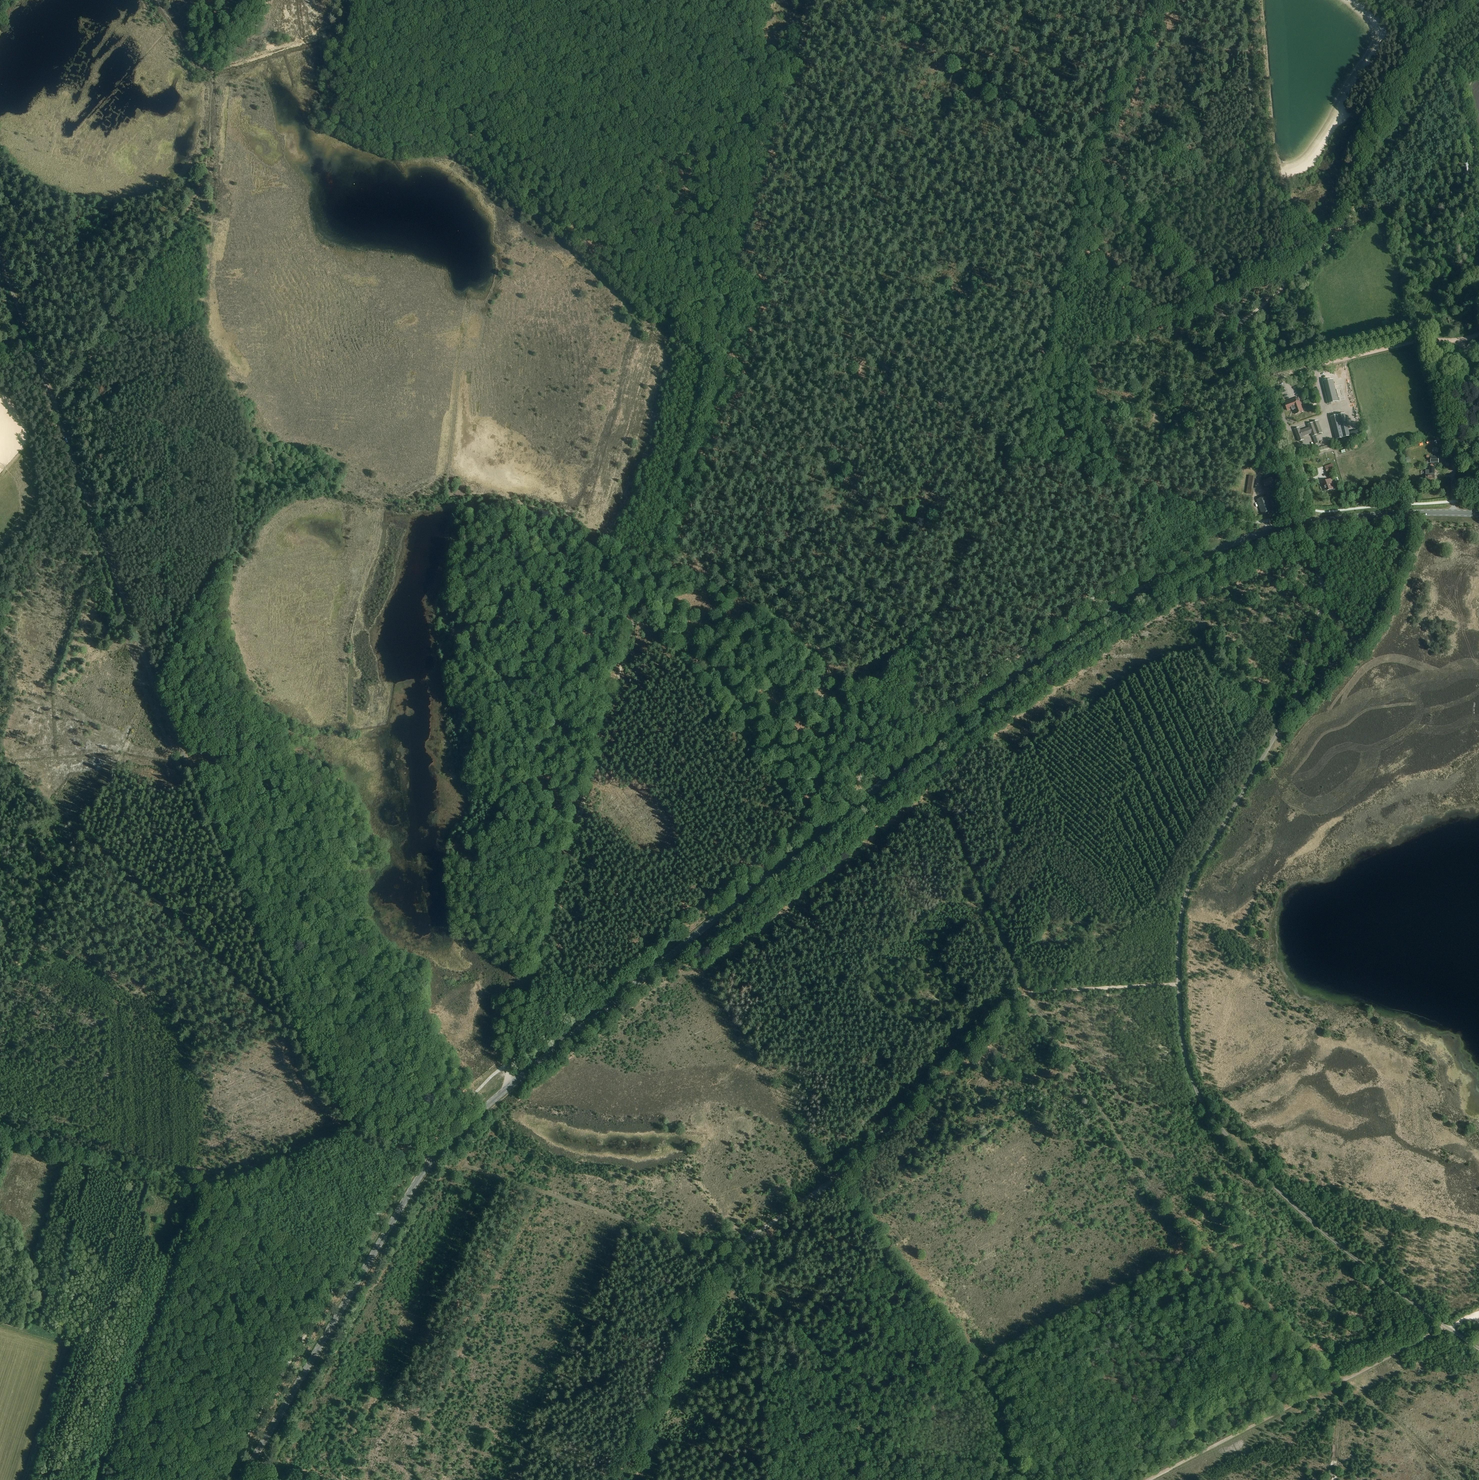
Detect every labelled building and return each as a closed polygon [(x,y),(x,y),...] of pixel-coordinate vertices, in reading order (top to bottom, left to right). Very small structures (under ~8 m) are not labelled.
[(1333,379),(1323,382),(1328,404),(1339,402),(1333,379)] [(1303,412),(1299,398),(1285,403),(1287,411),(1292,410),(1294,411),(1295,415),(1303,412)] [(1336,440),(1351,436),(1345,414),(1331,417),(1336,440)] [(1323,433),(1319,421),(1308,425),(1309,428),(1301,431),(1300,428),(1294,430),(1299,442),(1304,440),(1303,437),(1311,434),(1312,437),(1323,433)] [(1434,471),(1434,467),(1429,467),(1429,470),(1426,471),(1426,476),(1424,476),(1423,477),(1423,479),(1424,480),(1426,480),(1426,484),(1435,484),(1435,476),(1436,476),(1436,471),(1434,471)] [(1265,487),(1275,484),(1272,477),(1263,480),(1265,487)] [(1325,491),(1334,488),(1331,479),(1322,482),(1325,491)] [(1262,515),(1271,511),(1265,496),(1256,500),(1262,515)]
